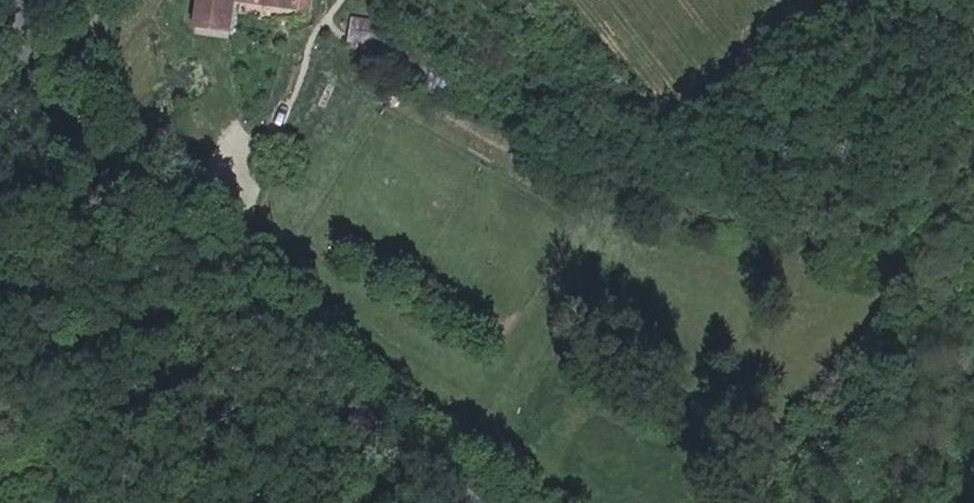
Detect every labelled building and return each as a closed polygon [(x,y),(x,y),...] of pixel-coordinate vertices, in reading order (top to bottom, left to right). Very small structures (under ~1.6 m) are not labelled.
[(202,28),(238,32),(241,4),(317,12),(319,0),(205,0),(202,28)] [(350,39),(374,41),(375,20),(352,18),(350,39)]
